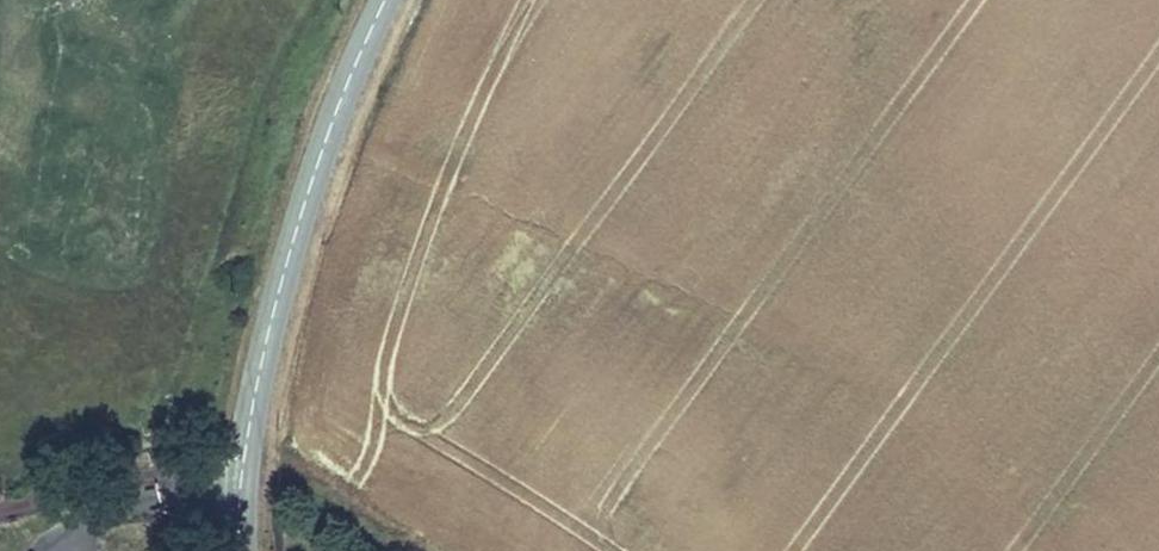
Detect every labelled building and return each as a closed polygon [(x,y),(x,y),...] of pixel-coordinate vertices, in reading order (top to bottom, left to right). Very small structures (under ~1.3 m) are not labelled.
[(204,452),(195,450),(194,458),(202,460),(204,452)]
